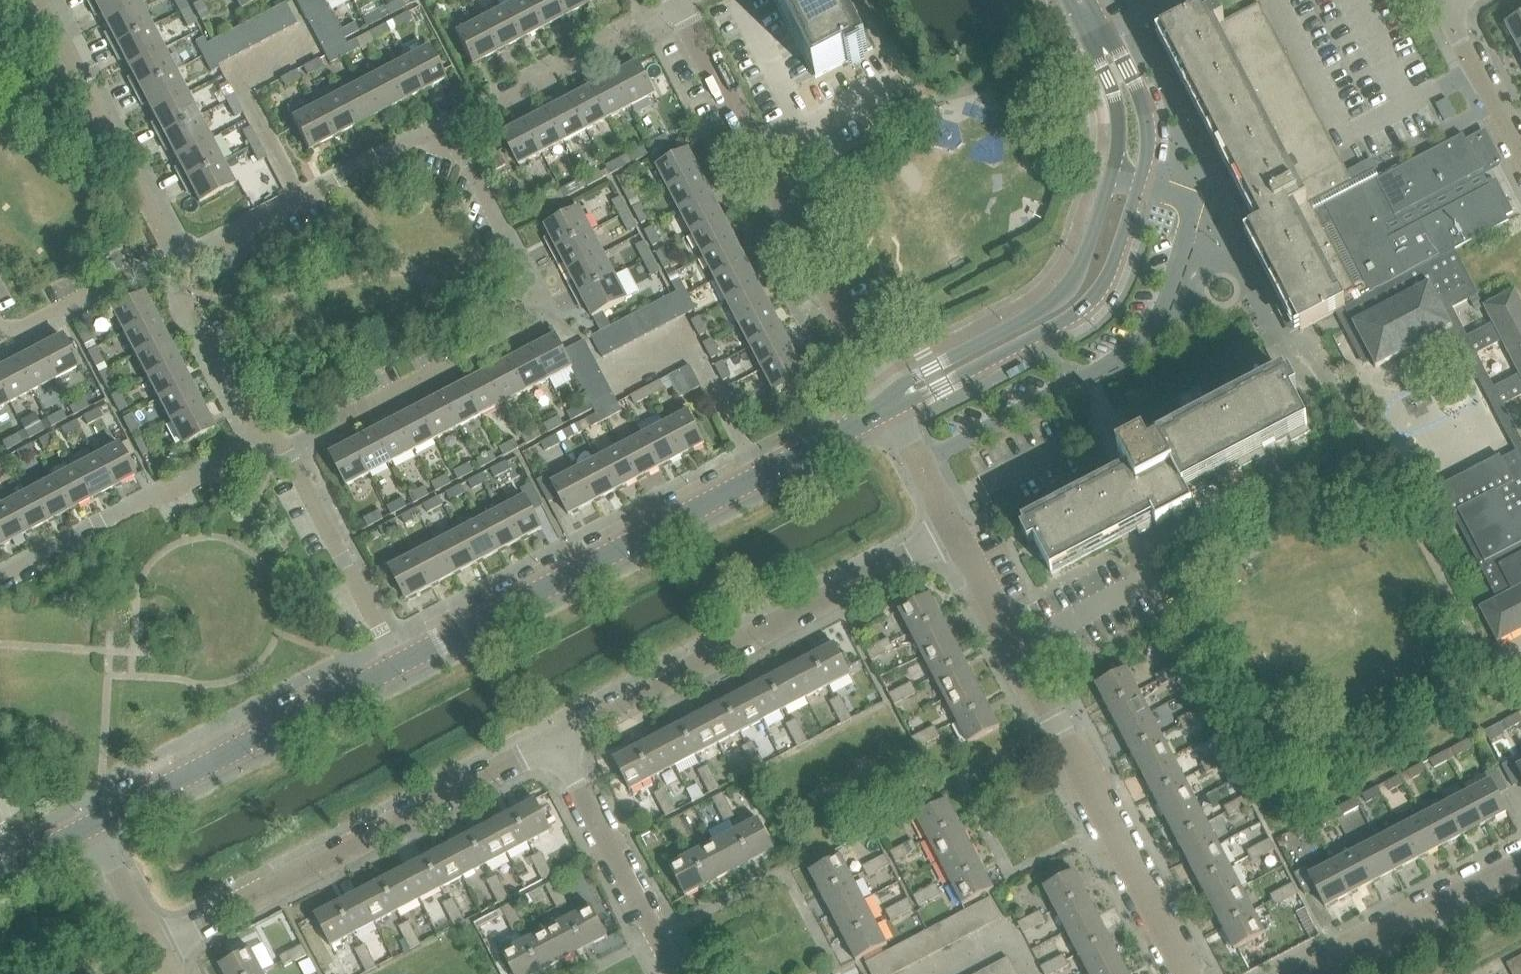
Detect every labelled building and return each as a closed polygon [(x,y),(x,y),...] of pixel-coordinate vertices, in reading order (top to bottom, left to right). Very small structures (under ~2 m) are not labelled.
[(137,5),(135,0),(93,0),(87,3),(92,13),(98,10),(105,23),(137,5)] [(187,8),(183,0),(173,0),(180,12),(187,8)] [(249,5),(259,0),(235,0),(240,9),(249,5)] [(326,9),(324,3),(322,0),(295,0),(306,20),(326,9)] [(403,7),(400,0),(399,0),(385,7),(389,15),(403,7)] [(517,41),(539,30),(523,0),(519,0),(501,10),(517,41)] [(539,30),(562,18),(552,0),(523,0),(539,30)] [(562,18),(584,6),(581,0),(552,0),(562,18)] [(777,5),(815,79),(816,79),(873,49),(848,0),(774,0),(777,5)] [(1213,5),(1211,0),(1206,0),(1176,15),(1181,24),(1201,14),(1214,7),(1213,5)] [(194,5),(201,20),(208,16),(201,2),(194,5)] [(274,9),(285,30),(296,25),(285,3),(274,9)] [(1164,33),(1154,39),(1246,216),(1254,231),(1250,233),(1277,285),(1284,297),(1284,298),(1284,299),(1285,299),(1287,298),(1294,312),(1292,312),(1292,313),(1295,320),(1296,319),(1300,326),(1299,326),(1300,329),(1300,330),(1301,331),(1336,313),(1371,295),(1366,284),(1357,288),(1313,204),(1312,201),(1308,195),(1317,191),(1321,199),(1350,184),(1341,167),(1344,165),(1338,154),(1260,5),(1260,4),(1224,22),(1219,13),(1218,13),(1204,20),(1201,14),(1181,25),(1166,33),(1164,33)] [(110,48),(149,28),(137,5),(105,23),(111,36),(105,39),(110,48)] [(187,8),(180,12),(187,27),(195,24),(187,8)] [(263,15),(274,36),(285,30),(274,9),(263,15)] [(326,9),(306,20),(310,29),(331,17),(326,9)] [(477,22),(494,54),(517,41),(501,10),(477,22)] [(367,26),(381,19),(377,11),(363,18),(367,26)] [(407,12),(392,20),(397,28),(410,21),(407,12)] [(251,21),(263,42),(274,36),(263,15),(251,21)] [(1520,46),(1520,16),(1506,24),(1518,48),(1520,46)] [(315,37),(335,26),(331,17),(310,29),(315,37)] [(240,26),(251,48),(263,42),(251,21),(240,26)] [(494,54),(477,22),(454,34),(471,65),(494,54)] [(342,39),(357,31),(353,24),(338,31),(340,35),(342,39)] [(385,24),(370,32),(374,39),(389,32),(385,24)] [(229,32),(240,54),(251,48),(240,26),(229,32)] [(320,46),(340,35),(338,31),(335,26),(315,37),(320,46)] [(128,68),(161,50),(149,28),(110,48),(115,58),(121,55),(128,68)] [(217,38),(229,60),(240,54),(229,32),(217,38)] [(345,44),(342,39),(340,35),(320,46),(325,55),(340,47),(345,44)] [(211,53),(206,44),(203,38),(195,42),(203,58),(211,53)] [(206,44),(211,53),(218,66),(229,60),(217,38),(206,44)] [(355,39),(345,44),(340,47),(344,56),(359,48),(355,39)] [(325,55),(325,56),(329,63),(344,56),(340,47),(325,55)] [(404,60),(421,92),(444,80),(427,49),(404,60)] [(134,93),(173,73),(161,50),(128,68),(135,80),(129,83),(134,93)] [(219,68),(218,66),(211,53),(203,58),(210,72),(219,68)] [(318,59),(303,67),(307,76),(323,68),(318,59)] [(382,72),(398,103),(421,92),(404,60),(382,72)] [(616,75),(632,107),(655,95),(639,64),(616,75)] [(296,71),(281,79),(285,88),(300,80),(296,71)] [(359,84),(376,115),(398,103),(382,72),(359,84)] [(152,113),(185,95),(173,73),(134,93),(139,103),(145,100),(152,113)] [(632,107),(616,75),(593,87),(610,119),(632,107)] [(226,103),(235,98),(227,83),(218,88),(226,103)] [(337,96),(353,127),(376,115),(359,84),(337,96)] [(610,119),(593,87),(571,99),(587,131),(610,119)] [(157,139),(197,118),(185,95),(152,113),(159,126),(152,129),(157,139)] [(314,107),(331,139),(353,127),(337,96),(314,107)] [(235,98),(226,103),(234,118),(242,113),(235,98)] [(587,131),(571,99),(548,111),(565,142),(587,131)] [(1447,99),(1436,105),(1445,122),(1456,116),(1447,99)] [(331,139),(314,107),(292,119),(308,151),(331,139)] [(565,142),(548,111),(525,123),(542,154),(565,142)] [(175,158),(209,140),(197,118),(157,139),(162,148),(169,145),(175,158)] [(542,154),(525,123),(503,135),(519,166),(542,154)] [(249,148),(258,143),(250,128),(241,133),(249,148)] [(655,151),(671,143),(666,135),(651,143),(655,151)] [(1412,162),(1376,181),(1386,200),(1385,200),(1389,208),(1401,212),(1402,214),(1424,203),(1422,200),(1428,197),(1428,198),(1430,198),(1429,196),(1435,194),(1436,196),(1458,185),(1456,182),(1462,179),(1463,181),(1465,180),(1464,178),(1469,176),(1470,178),(1480,173),(1480,172),(1482,171),(1482,170),(1489,166),(1477,142),(1470,146),(1464,135),(1462,136),(1463,138),(1457,141),(1456,139),(1435,150),(1436,152),(1430,155),(1429,153),(1428,154),(1429,156),(1414,164),(1412,162)] [(181,184),(221,163),(209,140),(175,158),(182,170),(176,174),(181,184)] [(258,143),(249,148),(257,163),(266,158),(258,143)] [(634,162),(648,154),(645,147),(630,155),(634,162)] [(669,190),(700,173),(689,151),(657,168),(669,190)] [(611,174),(626,166),(622,159),(607,167),(611,174)] [(221,163),(181,184),(186,193),(192,189),(199,203),(233,185),(221,163)] [(588,186),(603,178),(599,171),(584,179),(588,186)] [(1493,195),(1482,171),(1480,172),(1480,173),(1470,178),(1469,176),(1464,178),(1465,180),(1463,181),(1462,179),(1456,182),(1458,185),(1436,196),(1435,194),(1429,196),(1430,198),(1428,198),(1428,197),(1422,200),(1424,203),(1402,214),(1401,212),(1389,208),(1385,200),(1386,200),(1376,181),(1352,193),(1361,197),(1366,194),(1378,217),(1375,219),(1378,224),(1380,223),(1380,224),(1378,225),(1381,231),(1384,229),(1390,241),(1394,238),(1393,236),(1449,207),(1450,209),(1456,206),(1455,205),(1456,205),(1457,206),(1462,203),(1461,201),(1482,190),(1483,192),(1493,195)] [(700,173),(669,190),(681,213),(712,196),(700,173)] [(623,186),(631,201),(638,197),(631,182),(623,186)] [(567,198),(580,190),(577,183),(562,190),(567,198)] [(1344,198),(1326,207),(1326,209),(1328,208),(1332,214),(1330,215),(1340,235),(1342,234),(1345,241),(1344,242),(1344,243),(1346,242),(1349,247),(1347,248),(1358,270),(1360,269),(1363,274),(1361,275),(1362,277),(1364,276),(1366,281),(1365,282),(1366,284),(1371,295),(1457,250),(1511,222),(1508,216),(1513,213),(1506,199),(1493,195),(1483,192),(1482,190),(1461,201),(1462,203),(1457,206),(1456,205),(1455,205),(1456,206),(1450,209),(1449,207),(1393,236),(1394,238),(1390,241),(1384,229),(1381,231),(1378,225),(1380,224),(1380,223),(1378,224),(1375,219),(1378,217),(1366,194),(1361,197),(1352,193),(1351,194),(1350,193),(1343,196),(1344,198)] [(543,210),(557,203),(553,195),(539,202),(543,210)] [(712,196),(681,213),(693,235),(724,218),(712,196)] [(622,216),(629,212),(622,198),(614,201),(622,216)] [(635,209),(643,223),(650,219),(642,205),(635,209)] [(551,253),(591,233),(579,210),(546,227),(553,241),(547,244),(551,253)] [(629,212),(622,216),(629,231),(637,227),(629,212)] [(724,218),(693,235),(705,258),(736,241),(724,218)] [(646,231),(654,245),(661,241),(654,227),(646,231)] [(591,233),(551,253),(557,263),(563,260),(569,273),(603,255),(591,233)] [(736,241),(705,258),(716,280),(748,263),(736,241)] [(645,261),(652,257),(645,242),(637,246),(645,261)] [(658,253),(666,267),(673,263),(666,249),(658,253)] [(1452,309),(1478,295),(1479,295),(1461,259),(1457,251),(1371,295),(1336,313),(1361,361),(1369,356),(1376,369),(1452,329),(1516,452),(1502,460),(1500,456),(1426,494),(1441,522),(1453,515),(1479,564),(1497,598),(1479,607),(1498,642),(1520,630),(1520,440),(1503,406),(1520,397),(1520,297),(1517,290),(1515,290),(1484,307),(1493,324),(1468,338),(1452,309)] [(603,255),(569,273),(576,285),(570,289),(575,299),(615,278),(603,255)] [(652,257),(645,261),(653,275),(660,272),(652,257)] [(748,263),(716,280),(728,303),(759,286),(748,263)] [(615,278),(575,299),(580,308),(586,305),(593,318),(627,301),(615,278)] [(674,284),(678,293),(681,299),(689,295),(681,280),(674,284)] [(759,286),(728,303),(740,325),(771,308),(759,286)] [(678,293),(673,296),(667,299),(678,319),(689,314),(681,299),(678,293)] [(123,333),(154,316),(143,294),(111,310),(123,333)] [(689,314),(696,310),(689,295),(681,299),(689,314)] [(678,319),(667,299),(656,304),(667,325),(678,319)] [(667,325),(656,304),(646,310),(657,331),(667,325)] [(771,308),(740,325),(752,348),(783,331),(771,308)] [(657,331),(646,310),(635,315),(646,336),(657,331)] [(646,336),(635,315),(624,321),(635,342),(646,336)] [(154,316),(123,333),(135,355),(166,339),(154,316)] [(692,322),(700,337),(708,333),(700,317),(692,322)] [(635,342),(624,321),(614,327),(624,347),(635,342)] [(76,330),(84,345),(92,341),(84,326),(76,330)] [(624,347),(614,327),(603,332),(614,353),(624,347)] [(752,348),(763,370),(795,354),(783,331),(752,348)] [(592,338),(603,359),(614,353),(603,332),(592,338)] [(39,348),(55,380),(77,368),(61,336),(39,348)] [(564,352),(556,337),(534,348),(550,379),(573,367),(564,352)] [(166,339),(135,355),(147,378),(178,361),(166,339)] [(704,344),(712,359),(719,355),(711,340),(704,344)] [(585,341),(564,352),(573,367),(576,373),(596,362),(585,341)] [(55,380),(39,348),(16,360),(32,391),(55,380)] [(88,353),(95,367),(103,363),(96,348),(88,353)] [(512,360),(528,391),(550,379),(534,348),(512,360)] [(763,370),(775,393),(807,377),(795,354),(763,370)] [(16,360),(0,368),(0,384),(10,403),(32,391),(16,360)] [(489,372),(505,403),(528,391),(512,360),(489,372)] [(178,361),(147,378),(158,400),(190,384),(178,361)] [(596,362),(576,373),(581,383),(602,373),(596,362)] [(715,366),(723,382),(731,378),(724,363),(715,366)] [(679,372),(691,393),(701,387),(690,366),(679,372)] [(1284,375),(1281,377),(1275,366),(1256,376),(1259,381),(1234,394),(1231,389),(1196,407),(1198,412),(1173,427),(1171,421),(1151,431),(1157,443),(1148,447),(1143,439),(1118,452),(1130,475),(1115,483),(1109,472),(1022,517),(1052,575),(1122,538),(1118,530),(1133,522),(1140,535),(1146,532),(1145,528),(1156,523),(1157,525),(1180,513),(1178,510),(1190,505),(1191,508),(1193,506),(1187,496),(1205,488),(1202,482),(1228,469),(1231,474),(1266,456),(1263,450),(1290,437),(1292,443),(1310,433),(1291,396),(1297,393),(1290,378),(1286,380),(1284,375)] [(99,375),(107,389),(115,385),(107,371),(99,375)] [(466,384),(483,415),(505,403),(489,372),(466,384)] [(691,393),(679,372),(669,377),(680,399),(691,393)] [(587,394),(607,383),(602,373),(581,383),(587,394)] [(646,389),(650,397),(665,389),(661,381),(646,389)] [(592,404),(613,393),(607,383),(587,394),(591,402),(592,404)] [(0,384),(0,408),(10,403),(0,384)] [(190,384),(158,400),(170,423),(202,407),(190,384)] [(444,396),(460,427),(483,415),(466,384),(444,396)] [(727,389),(735,404),(743,399),(735,385),(727,389)] [(631,397),(635,405),(650,397),(646,389),(631,397)] [(111,397),(118,412),(127,407),(119,393),(111,397)] [(613,393),(592,404),(595,410),(597,415),(603,412),(618,404),(613,393)] [(421,408),(437,439),(460,427),(444,396),(421,408)] [(74,416),(89,408),(84,400),(70,407),(74,416)] [(595,410),(592,404),(591,402),(575,411),(579,418),(595,410)] [(622,412),(618,404),(603,412),(608,420),(622,412)] [(202,407),(170,423),(182,446),(214,429),(202,407)] [(398,419),(415,450),(437,439),(421,408),(398,419)] [(101,409),(85,417),(89,426),(105,418),(101,409)] [(52,427),(66,420),(61,412),(48,419),(52,427)] [(608,420),(603,412),(597,415),(598,416),(589,420),(593,428),(608,420)] [(688,413),(666,425),(682,456),(705,444),(688,413)] [(123,420),(130,434),(139,430),(131,415),(123,420)] [(549,434),(565,426),(561,418),(545,426),(549,434)] [(376,431),(392,462),(415,450),(398,419),(376,431)] [(78,421),(62,429),(67,437),(82,429),(78,421)] [(29,439),(44,431),(40,423),(25,431),(29,439)] [(666,425),(643,437),(659,468),(682,456),(666,425)] [(579,426),(565,433),(569,440),(583,433),(579,426)] [(527,445),(541,438),(537,430),(523,438),(527,445)] [(353,443),(370,474),(392,462),(376,431),(353,443)] [(56,432),(41,440),(45,449),(61,440),(56,432)] [(7,450),(22,443),(18,435),(3,443),(7,450)] [(134,441),(142,457),(150,452),(142,437),(134,441)] [(557,437),(542,445),(546,452),(561,444),(557,437)] [(643,437),(620,449),(636,480),(659,468),(643,437)] [(505,457),(519,449),(515,442),(501,449),(505,457)] [(370,474),(353,443),(331,455),(347,486),(370,474)] [(34,444),(18,452),(23,460),(38,452),(34,444)] [(95,458),(111,488),(134,476),(118,446),(95,458)] [(620,449),(597,461),(613,492),(636,480),(620,449)] [(482,469),(496,461),(492,454),(478,461),(482,469)] [(0,461),(0,472),(15,464),(11,456),(0,461)] [(73,469),(89,500),(111,488),(95,458),(73,469)] [(597,461),(574,473),(591,504),(613,492),(597,461)] [(506,464),(492,471),(496,478),(510,471),(506,464)] [(460,480),(474,473),(470,466),(456,473),(460,480)] [(50,481),(66,512),(89,500),(73,469),(50,481)] [(538,483),(549,503),(559,498),(560,498),(569,515),(591,504),(574,473),(551,485),(548,478),(538,483)] [(484,475),(469,482),(473,490),(488,482),(484,475)] [(438,492),(452,484),(448,477),(434,484),(438,492)] [(28,492),(44,523),(66,512),(50,481),(28,492)] [(462,486),(446,494),(450,502),(466,494),(462,486)] [(544,506),(532,486),(522,492),(526,498),(503,510),(519,541),(542,529),(533,511),(544,506)] [(415,503),(430,496),(426,488),(411,496),(415,503)] [(5,504),(21,535),(44,523),(28,492),(5,504)] [(440,498),(424,506),(429,514),(444,506),(440,498)] [(392,515),(407,507),(403,500),(388,507),(392,515)] [(21,535),(5,504),(0,506),(0,546),(21,535)] [(417,509),(402,517),(406,525),(421,517),(417,509)] [(503,510),(481,522),(497,553),(519,541),(503,510)] [(370,527),(385,519),(380,511),(365,519),(370,527)] [(395,521),(380,529),(384,536),(399,529),(395,521)] [(481,522),(458,534),(474,565),(497,553),(481,522)] [(458,534),(436,545),(452,577),(474,565),(458,534)] [(436,545),(413,557),(429,588),(452,577),(436,545)] [(413,557),(391,569),(407,600),(429,588),(413,557)] [(911,634),(942,617),(930,595),(899,611),(911,634)] [(922,656),(953,640),(942,617),(911,634),(922,656)] [(879,644),(884,655),(895,649),(889,639),(879,644)] [(934,678),(965,662),(953,640),(922,656),(934,678)] [(884,655),(879,644),(868,650),(874,660),(884,655)] [(813,656),(829,688),(852,676),(835,645),(813,656)] [(829,688),(813,656),(791,668),(807,699),(829,688)] [(946,700),(977,684),(965,662),(934,678),(946,700)] [(1184,673),(1179,663),(1168,669),(1173,679),(1184,673)] [(807,699),(791,668),(769,679),(785,710),(807,699)] [(1107,707),(1138,691),(1127,669),(1096,685),(1107,707)] [(1173,679),(1168,669),(1156,675),(1161,685),(1173,679)] [(785,710),(769,679),(746,691),(763,722),(785,710)] [(902,689),(907,699),(917,693),(912,683),(902,689)] [(957,722),(988,706),(977,684),(946,700),(957,722)] [(907,699),(902,689),(891,695),(896,704),(907,699)] [(763,722),(746,691),(724,702),(741,733),(763,722)] [(1119,729),(1150,713),(1138,691),(1107,707),(1119,729)] [(837,713),(847,708),(842,697),(831,702),(837,713)] [(741,733),(724,702),(702,714),(719,745),(741,733)] [(988,706),(957,722),(969,744),(1000,728),(988,706)] [(1206,717),(1202,707),(1191,713),(1195,722),(1206,717)] [(847,708),(837,713),(842,724),(853,718),(847,708)] [(1130,752),(1162,735),(1150,713),(1119,729),(1130,752)] [(1195,722),(1191,713),(1179,719),(1183,728),(1195,722)] [(719,745),(702,714),(680,725),(697,756),(719,745)] [(1503,722),(1507,729),(1520,722),(1520,718),(1518,714),(1503,722)] [(793,736),(803,731),(797,720),(787,725),(793,736)] [(697,756),(680,725),(658,737),(675,768),(697,756)] [(923,732),(929,743),(940,737),(934,726),(923,732)] [(803,731),(793,736),(798,748),(808,742),(803,731)] [(929,743),(923,732),(913,738),(918,748),(929,743)] [(1142,774),(1173,757),(1162,735),(1130,752),(1142,774)] [(675,768),(658,737),(636,748),(652,779),(675,768)] [(1466,741),(1452,748),(1457,756),(1470,749),(1466,741)] [(749,759),(759,754),(753,743),(744,748),(749,759)] [(652,779),(636,748),(614,760),(630,791),(652,779)] [(1229,761),(1224,750),(1212,756),(1217,767),(1229,761)] [(1444,752),(1429,761),(1433,768),(1449,760),(1444,752)] [(759,754),(749,759),(755,771),(765,765),(759,754)] [(1217,767),(1212,756),(1201,762),(1206,772),(1217,767)] [(1154,796),(1185,779),(1173,757),(1142,774),(1154,796)] [(1517,768),(1512,760),(1502,766),(1513,787),(1520,782),(1520,776),(1517,768)] [(1422,764),(1408,772),(1412,779),(1427,772),(1422,764)] [(705,782),(715,777),(709,766),(699,771),(705,782)] [(1485,775),(1489,782),(1490,782),(1497,795),(1507,790),(1496,769),(1485,775)] [(1400,776),(1384,784),(1389,792),(1404,783),(1400,776)] [(715,777),(705,782),(710,794),(721,788),(715,777)] [(1165,818),(1196,801),(1185,779),(1154,796),(1165,818)] [(1507,813),(1497,795),(1490,782),(1489,782),(1466,794),(1483,825),(1507,813)] [(1378,787),(1362,795),(1366,803),(1382,795),(1378,787)] [(661,806),(672,800),(666,790),(655,795),(661,806)] [(720,810),(730,805),(724,794),(714,799),(720,810)] [(1466,794),(1444,806),(1460,837),(1483,825),(1466,794)] [(1252,805),(1247,795),(1236,801),(1241,810),(1252,805)] [(1355,799),(1340,807),(1344,815),(1359,807),(1355,799)] [(672,800),(661,806),(667,817),(677,811),(672,800)] [(514,812),(530,843),(552,832),(536,801),(514,812)] [(928,839),(959,823),(947,801),(916,817),(928,839)] [(1177,840),(1208,824),(1196,801),(1165,818),(1177,840)] [(1241,810),(1236,801),(1224,807),(1229,816),(1241,810)] [(730,805),(720,810),(726,821),(736,816),(730,805)] [(1444,806),(1421,818),(1438,849),(1460,837),(1444,806)] [(1332,811),(1318,818),(1322,826),(1336,819),(1332,811)] [(530,843),(514,812),(492,824),(508,855),(530,843)] [(680,817),(671,822),(677,833),(686,828),(680,817)] [(1421,818),(1399,829),(1415,861),(1438,849),(1421,818)] [(736,831),(753,862),(775,851),(759,819),(736,831)] [(1310,822),(1295,830),(1300,838),(1314,830),(1310,822)] [(941,861),(971,845),(959,823),(928,839),(941,861)] [(508,855),(492,824),(470,835),(486,866),(508,855)] [(1188,862),(1219,846),(1208,824),(1177,840),(1188,862)] [(686,828),(677,833),(683,844),(693,839),(686,828)] [(1399,829),(1376,841),(1393,872),(1415,861),(1399,829)] [(714,843),(730,874),(753,862),(736,831),(714,843)] [(486,866),(470,835),(448,847),(464,878),(486,866)] [(1275,849),(1269,839),(1258,845),(1263,855),(1275,849)] [(903,846),(908,856),(919,850),(914,840),(903,846)] [(1376,841),(1354,853),(1370,884),(1393,872),(1376,841)] [(692,855),(708,885),(730,874),(714,843),(692,855)] [(953,883),(982,868),(971,845),(941,861),(953,883)] [(1263,855),(1258,845),(1246,851),(1252,861),(1263,855)] [(908,856),(903,846),(892,852),(897,862),(908,856)] [(1200,884),(1231,868),(1219,846),(1188,862),(1200,884)] [(464,878),(448,847),(426,858),(442,890),(464,878)] [(537,869),(548,864),(542,853),(532,859),(537,869)] [(1354,853),(1331,864),(1348,896),(1370,884),(1354,853)] [(708,885),(692,855),(670,866),(686,897),(708,885)] [(875,860),(880,870),(891,865),(886,855),(875,860)] [(822,895),(853,878),(841,856),(810,872),(822,895)] [(442,890),(426,858),(404,870),(420,901),(442,890)] [(880,870),(875,860),(863,866),(869,876),(880,870)] [(548,864),(537,869),(543,880),(553,874),(548,864)] [(1309,876),(1316,890),(1325,908),(1348,896),(1331,864),(1309,876)] [(982,868),(953,883),(965,905),(994,890),(982,868)] [(1211,906),(1242,890),(1231,868),(1200,884),(1211,906)] [(1306,895),(1316,890),(1309,876),(1305,869),(1295,874),(1306,895)] [(420,901),(404,870),(382,881),(398,913),(420,901)] [(1055,910),(1086,894),(1075,872),(1044,888),(1055,910)] [(493,892),(503,887),(498,876),(488,882),(493,892)] [(853,878),(822,895),(833,917),(864,900),(853,878)] [(398,913),(382,881),(360,893),(376,924),(398,913)] [(552,897),(562,892),(557,881),(546,886),(552,897)] [(1298,893),(1292,883),(1281,889),(1287,899),(1298,893)] [(927,890),(932,900),(943,894),(938,884),(927,890)] [(503,887),(493,892),(499,903),(509,898),(503,887)] [(1287,899),(1281,889),(1270,895),(1275,905),(1287,899)] [(932,900),(927,890),(915,896),(921,905),(932,900)] [(1223,928),(1254,912),(1242,890),(1211,906),(1223,928)] [(562,892),(552,897),(558,908),(568,903),(562,892)] [(376,924),(360,893),(338,904),(354,936),(376,924)] [(1055,910),(1067,932),(1098,916),(1086,894),(1055,910)] [(991,925),(1002,920),(990,898),(980,904),(991,925)] [(899,905),(904,915),(915,909),(909,899),(899,905)] [(450,915),(459,910),(453,900),(444,904),(450,915)] [(864,900),(833,917),(845,939),(876,923),(864,900)] [(354,936),(338,904),(315,916),(332,947),(354,936)] [(508,921),(518,915),(513,904),(502,909),(508,921)] [(981,930),(991,925),(980,904),(970,909),(981,930)] [(904,915),(899,905),(888,911),(894,920),(904,915)] [(569,919),(586,949),(608,938),(592,907),(569,919)] [(970,936),(981,930),(970,909),(959,915),(970,936)] [(459,910),(450,915),(456,926),(465,921),(459,910)] [(1306,910),(1298,914),(1304,927),(1313,923),(1306,910)] [(1029,918),(1035,927),(1046,921),(1041,911),(1029,918)] [(1254,912),(1223,928),(1234,950),(1265,934),(1254,912)] [(518,915),(508,921),(514,931),(524,926),(518,915)] [(960,941),(970,936),(959,915),(949,920),(960,941)] [(1067,932),(1079,954),(1110,938),(1098,916),(1067,932)] [(1018,924),(1023,934),(1035,927),(1029,918),(1018,924)] [(547,930),(563,961),(586,949),(569,919),(547,930)] [(949,947),(960,941),(949,920),(938,925),(949,947)] [(406,938),(415,934),(410,922),(400,927),(406,938)] [(876,923),(845,939),(857,961),(863,958),(881,949),(888,945),(876,923)] [(939,952),(949,947),(938,925),(928,931),(939,952)] [(525,942),(541,973),(563,961),(547,930),(525,942)] [(929,958),(939,952),(928,931),(918,936),(929,958)] [(415,934),(406,938),(412,950),(421,945),(415,934)] [(918,963),(929,958),(918,936),(907,942),(918,963)] [(1089,973),(1095,973),(1121,960),(1110,938),(1079,954),(1089,973)] [(525,942),(503,954),(513,973),(539,973),(541,973),(525,942)] [(907,942),(897,947),(908,968),(918,963),(907,942)] [(362,961),(372,956),(366,945),(357,951),(362,961)] [(292,952),(297,961),(308,955),(303,946),(292,952)] [(897,947),(886,953),(897,973),(908,968),(897,947)] [(881,949),(863,958),(866,963),(876,958),(883,954),(881,949)] [(263,972),(251,950),(220,966),(225,973),(259,973),(263,972)] [(297,961),(292,952),(281,957),(286,967),(297,961)] [(876,958),(884,973),(897,973),(886,953),(883,954),(876,958)] [(1052,961),(1058,971),(1069,965),(1064,955),(1052,961)] [(372,956),(362,961),(368,972),(378,967),(372,956)] [(1520,970),(1520,956),(1507,964),(1512,973),(1514,973),(1520,970)] [(876,958),(866,963),(871,973),(884,973),(876,958)] [(1003,973),(1017,973),(1009,958),(997,964),(1003,973)] [(1121,960),(1095,973),(1128,973),(1121,960)] [(1044,973),(1053,973),(1058,971),(1052,961),(1041,967),(1044,973)] [(990,973),(1003,973),(997,964),(987,969),(990,973)]
